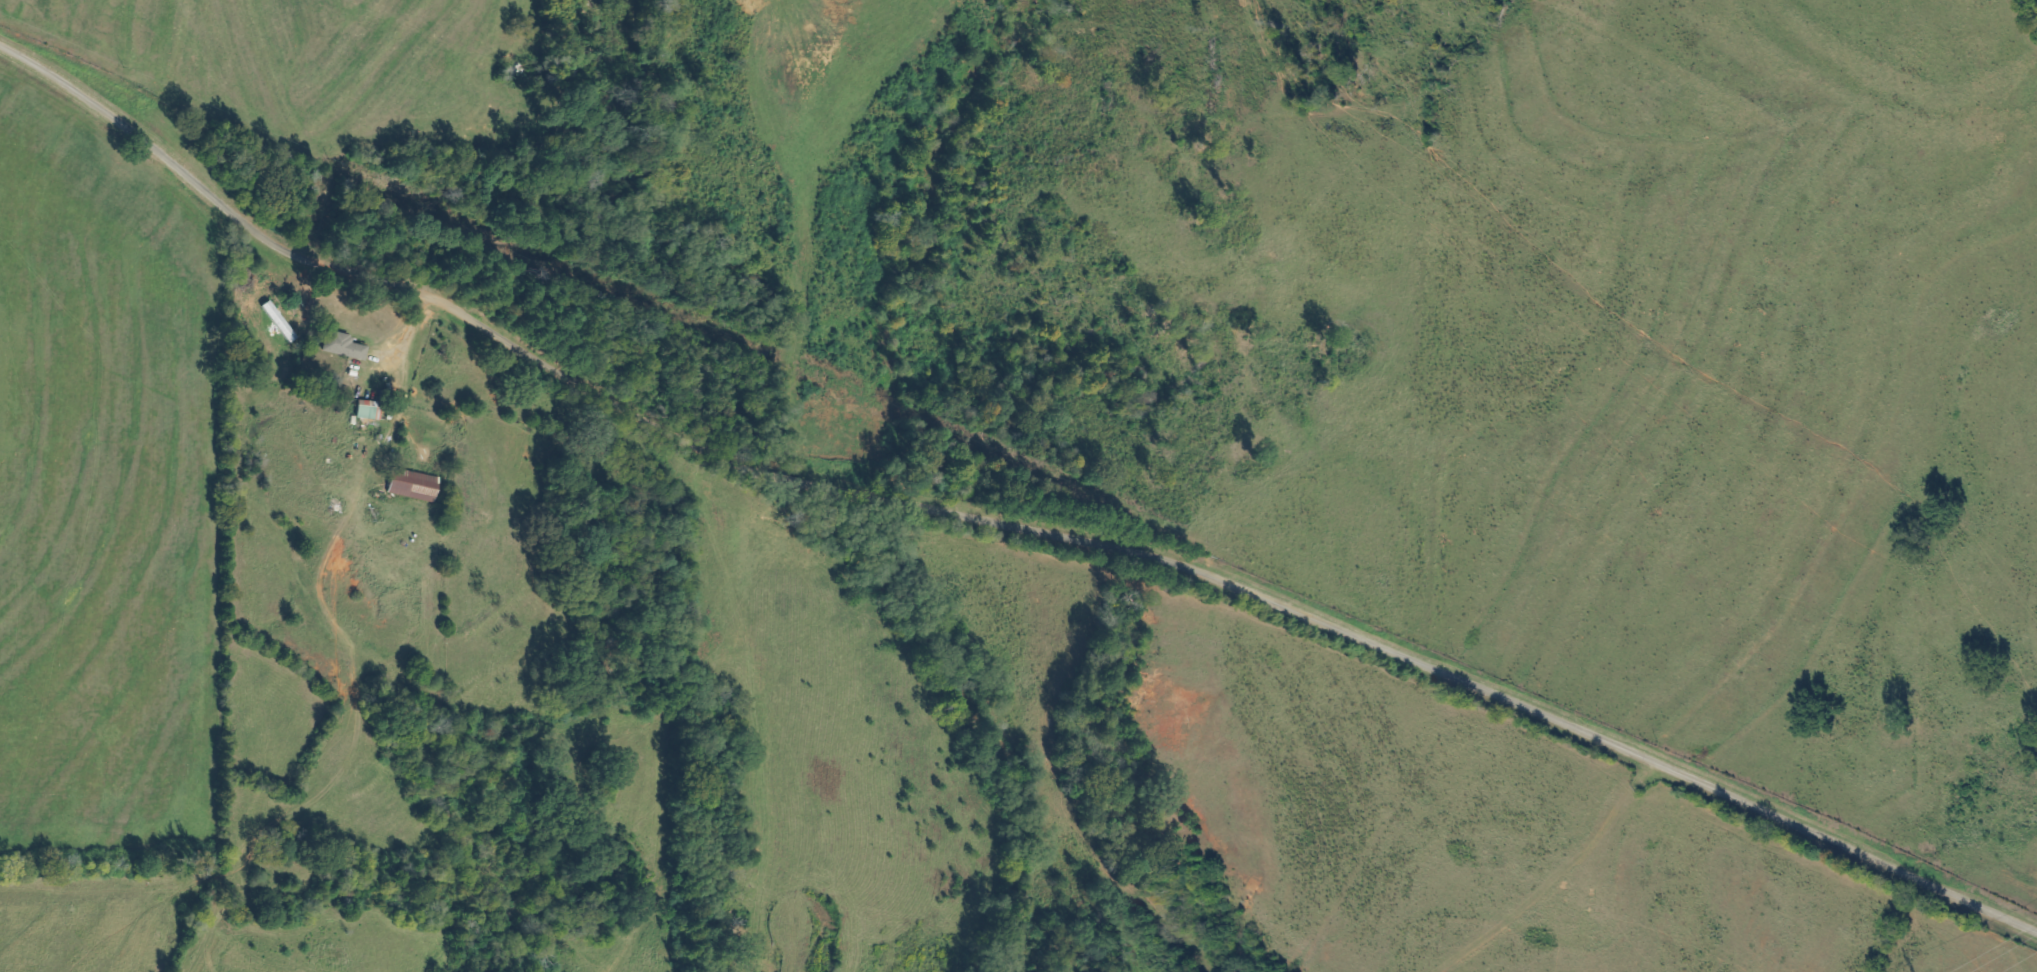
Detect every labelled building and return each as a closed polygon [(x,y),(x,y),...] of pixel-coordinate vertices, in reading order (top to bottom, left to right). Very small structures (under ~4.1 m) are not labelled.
[(324,354),(362,363),(365,349),(347,344),(349,338),(329,333),(324,354)] [(431,505),(437,480),(390,470),(384,495),(431,505)]
